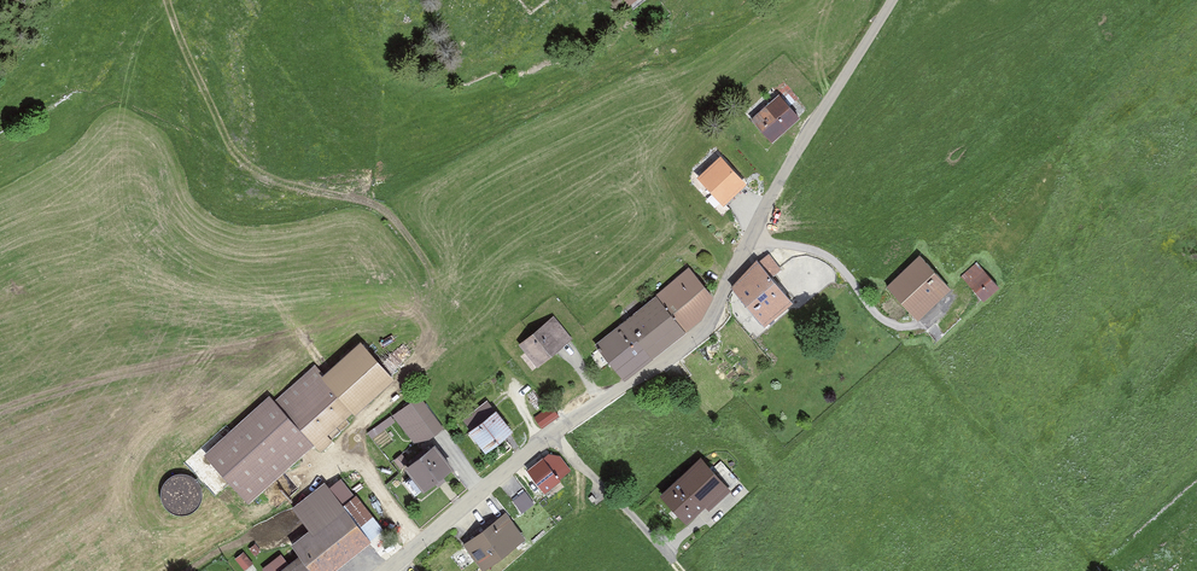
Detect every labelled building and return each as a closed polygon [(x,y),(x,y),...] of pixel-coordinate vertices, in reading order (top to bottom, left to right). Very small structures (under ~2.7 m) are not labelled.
[(778,144),(806,118),(783,93),(755,119),(778,144)] [(723,156),(700,176),(724,203),(747,183),(723,156)] [(921,321),(955,290),(924,255),(889,286),(921,321)] [(734,289),(769,329),(798,304),(763,263),(734,289)] [(965,277),(987,303),(1003,289),(980,264),(965,277)] [(720,305),(690,267),(659,293),(662,297),(689,333),(720,305)] [(668,349),(689,333),(662,297),(641,313),(668,349)] [(647,364),(668,349),(641,313),(620,328),(647,364)] [(520,344),(539,368),(566,348),(548,323),(520,344)] [(625,380),(647,364),(620,328),(598,344),(625,380)] [(326,377),(316,365),(275,401),(271,397),(204,458),(249,506),(316,445),(322,451),(333,442),(328,435),(355,412),(358,416),(397,381),(363,343),(326,377)] [(442,427),(420,398),(394,418),(416,447),(442,427)] [(469,435),(487,458),(516,435),(498,412),(496,413),(487,401),(461,421),(471,433),(469,435)] [(543,430),(560,416),(551,405),(534,419),(543,430)] [(411,469),(430,493),(456,473),(438,449),(411,469)] [(712,511),(735,490),(705,457),(663,495),(688,523),(707,506),(712,511)] [(530,472),(547,496),(566,482),(548,458),(530,472)] [(205,481),(170,471),(161,500),(196,511),(205,481)] [(293,508),(311,531),(293,545),(301,556),(290,565),(282,555),(263,569),(265,570),(342,570),(377,544),(327,483),(293,508)] [(513,503),(523,517),(538,506),(528,492),(513,503)] [(485,570),(491,570),(527,545),(506,517),(466,546),(485,570)] [(247,550),(239,555),(246,567),(253,562),(247,550)]
